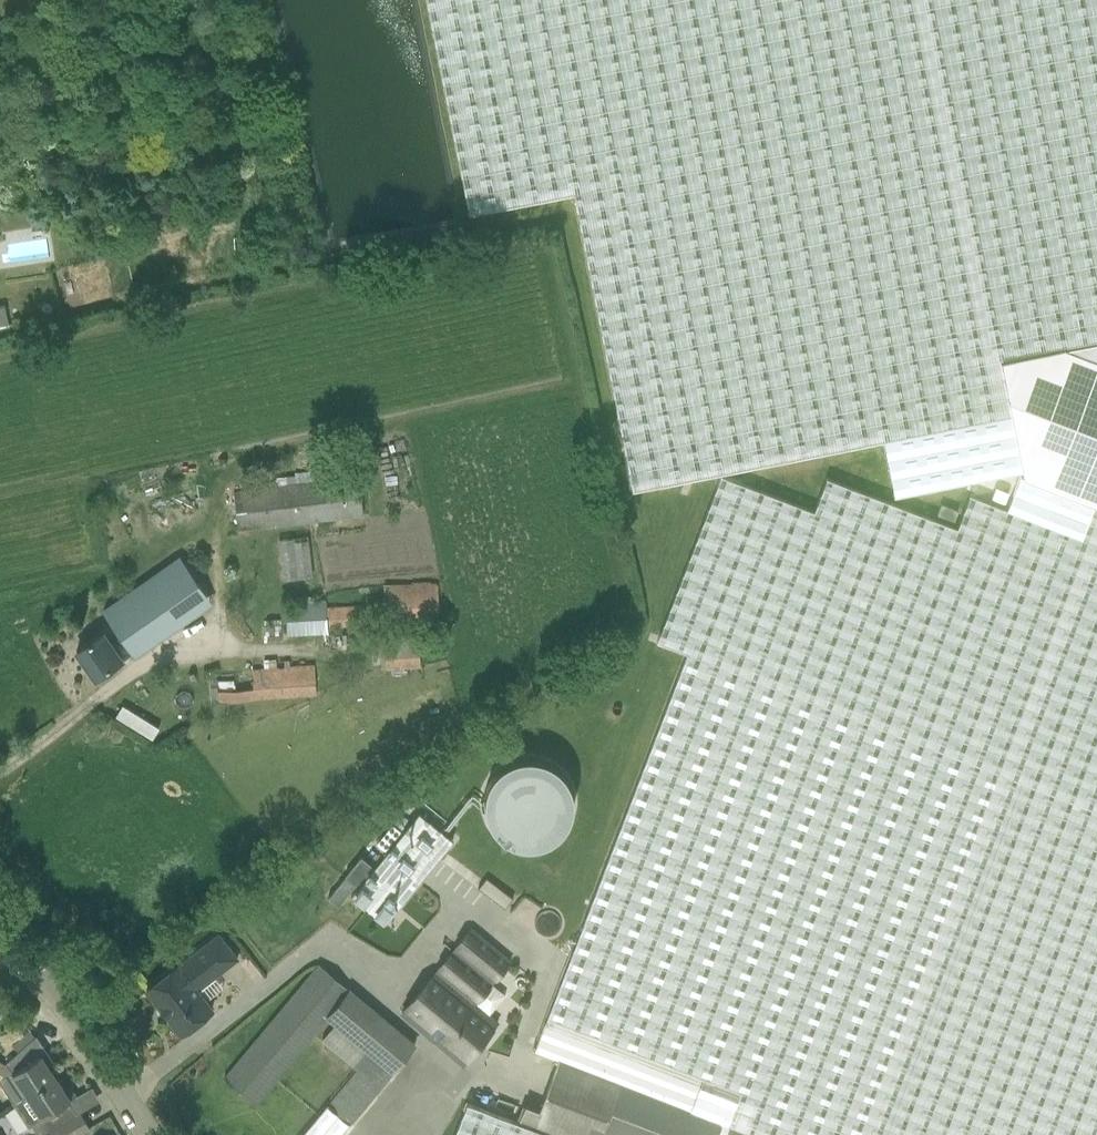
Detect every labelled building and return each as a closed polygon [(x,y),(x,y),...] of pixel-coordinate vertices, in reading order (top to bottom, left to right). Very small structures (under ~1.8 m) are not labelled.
[(1096,339),(1096,0),(427,0),(469,213),(574,192),(633,490),(884,440),(895,496),(1023,471),(1001,358),(1096,339)] [(9,325),(5,305),(0,306),(0,327),(9,325)] [(1023,471),(1025,480),(1094,505),(1096,506),(1096,339),(1001,358),(1023,471)] [(1094,505),(1025,480),(1018,477),(1007,508),(969,494),(957,528),(826,477),(814,512),(721,475),(657,642),(688,653),(568,964),(535,1049),(558,1058),(539,1110),(526,1104),(520,1121),(468,1103),(455,1134),(1096,1134),(1096,506),(1094,505)] [(359,478),(275,488),(274,479),(251,482),(252,491),(235,493),(239,529),(318,520),(318,527),(343,525),(342,517),(364,515),(359,478)] [(941,504),(937,515),(954,522),(958,511),(941,504)] [(310,535),(279,536),(281,578),(312,576),(310,535)] [(102,632),(77,651),(96,678),(123,660),(122,659),(132,652),(134,654),(208,601),(180,561),(106,613),(123,638),(112,646),(102,632)] [(385,583),(385,617),(438,617),(438,583),(385,583)] [(283,632),(325,631),(324,601),(282,602),(283,632)] [(327,607),(328,627),(361,624),(360,605),(327,607)] [(419,635),(380,637),(382,669),(421,667),(419,635)] [(219,699),(219,702),(316,694),(314,664),(290,666),(289,660),(263,662),(264,667),(217,671),(218,675),(208,676),(210,700),(219,699)] [(152,737),(158,725),(121,703),(114,714),(152,737)] [(505,772),(485,773),(486,839),(557,837),(555,759),(504,760),(505,772)] [(345,876),(346,877),(355,885),(358,887),(351,895),(368,909),(386,923),(453,839),(419,812),(385,854),(375,867),(361,856),(345,876)] [(338,906),(355,886),(345,878),(328,898),(338,906)] [(513,898),(487,878),(479,889),(505,909),(513,898)] [(212,1010),(198,992),(240,959),(219,933),(147,989),(182,1034),(212,1010)] [(498,1022),(489,1014),(506,994),(491,983),(493,982),(454,949),(401,1013),(464,1064),(498,1022)] [(328,1017),(337,1024),(322,1042),(357,1072),(330,1105),(351,1122),(415,1044),(320,965),(224,1078),(256,1103),(328,1017)] [(14,1103),(16,1102),(56,1077),(48,1065),(53,1061),(36,1035),(6,1063),(8,1066),(0,1079),(0,1081),(2,1084),(14,1103)] [(48,1130),(77,1115),(68,1101),(76,1096),(70,1085),(64,1089),(56,1077),(16,1102),(14,1103),(29,1127),(31,1125),(38,1134),(40,1134),(48,1130)] [(330,1105),(304,1134),(340,1134),(351,1122),(330,1105)] [(89,1127),(81,1113),(77,1115),(48,1130),(51,1134),(78,1134),(90,1128),(89,1127)]
